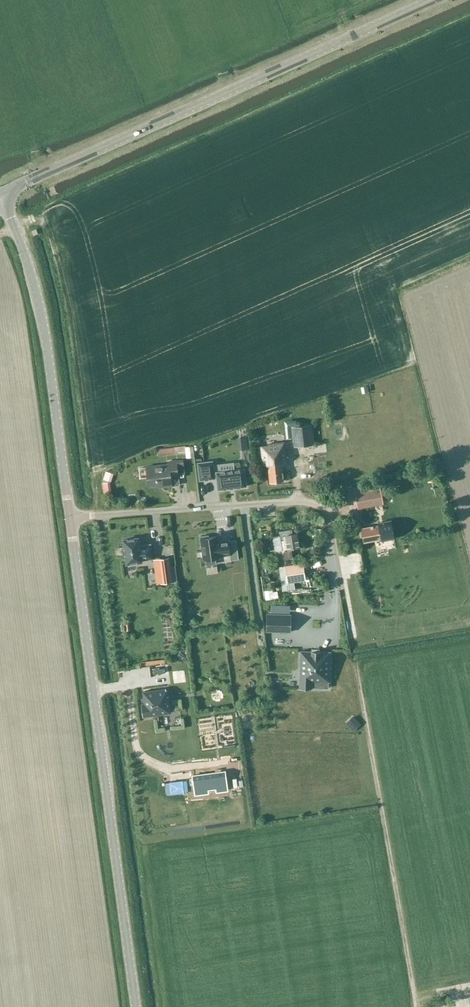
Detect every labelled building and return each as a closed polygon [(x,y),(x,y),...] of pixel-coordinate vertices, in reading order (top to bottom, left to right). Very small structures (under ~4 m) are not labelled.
[(0,159),(0,160),(3,167),(10,165),(7,157),(0,159)] [(33,194),(22,197),(25,204),(35,201),(33,194)] [(42,229),(47,227),(41,212),(36,215),(42,229)] [(294,447),(314,444),(312,425),(292,427),(294,447)] [(249,436),(241,437),(242,449),(251,448),(249,436)] [(282,464),(287,463),(285,442),(268,444),(268,446),(255,448),(256,456),(262,455),(263,466),(269,465),(271,482),(273,482),(273,483),(276,483),(277,482),(284,481),(282,464)] [(175,454),(175,452),(177,452),(177,453),(186,452),(185,446),(175,447),(157,449),(158,456),(175,454)] [(171,476),(178,476),(176,460),(168,461),(169,464),(147,467),(149,485),(163,484),(164,486),(172,485),(171,476)] [(212,461),(198,463),(200,480),(214,478),(214,476),(217,476),(217,479),(218,488),(218,489),(219,489),(245,486),(246,486),(246,485),(244,470),(244,468),(243,469),(240,469),(235,470),(219,472),(219,464),(213,465),(212,461)] [(366,485),(354,487),(358,509),(383,504),(379,483),(367,485),(366,485)] [(379,525),(361,528),(364,542),(382,538),(382,540),(381,540),(381,541),(395,538),(391,520),(378,523),(379,523),(379,525)] [(284,559),(293,558),(292,549),(300,547),(298,533),(293,534),(293,529),(280,531),(284,559)] [(208,535),(201,536),(204,559),(206,559),(207,565),(216,564),(215,558),(219,557),(219,555),(230,554),(228,541),(217,542),(216,536),(209,537),(209,535),(208,535)] [(141,561),(141,560),(153,558),(151,545),(139,547),(138,538),(123,540),(124,547),(122,548),(123,556),(126,556),(127,563),(141,561)] [(169,558),(159,559),(162,583),(172,582),(169,558)] [(287,577),(281,578),(283,591),(289,590),(295,590),(293,581),(305,579),(303,563),(285,566),(287,577)] [(272,589),(264,591),(266,599),(277,598),(277,592),(272,593),(272,589)] [(267,631),(290,632),(291,615),(267,614),(267,631)] [(301,651),(300,688),(311,689),(311,687),(328,688),(329,682),(330,652),(301,651)] [(143,716),(170,713),(168,696),(167,696),(166,689),(143,692),(145,704),(142,704),(143,716)] [(354,718),(346,725),(353,732),(360,724),(354,718)]
